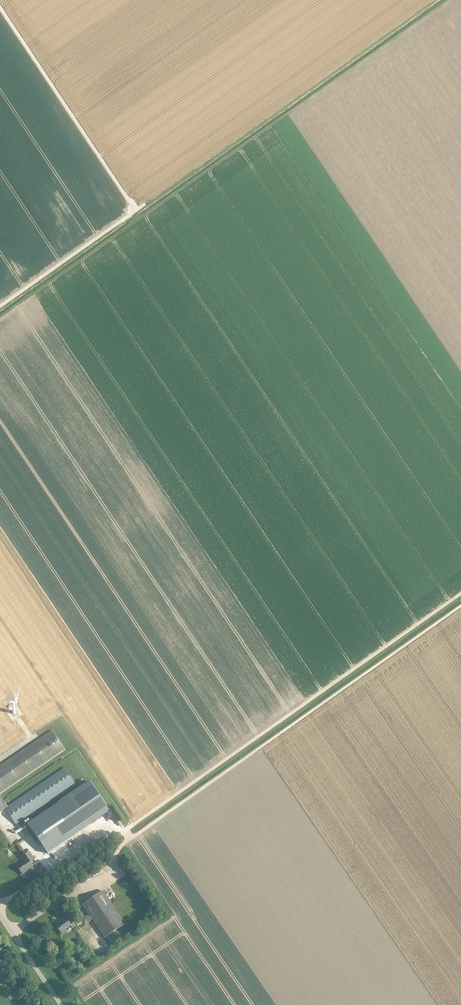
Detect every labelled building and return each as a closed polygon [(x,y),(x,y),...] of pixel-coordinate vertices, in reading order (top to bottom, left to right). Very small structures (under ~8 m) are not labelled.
[(65,750),(52,731),(0,766),(0,794),(65,750)] [(16,825),(19,828),(24,825),(22,822),(76,785),(65,768),(8,807),(0,795),(0,812),(5,809),(16,825)] [(90,782),(28,824),(48,854),(89,825),(109,811),(90,782)] [(32,866),(36,863),(34,860),(35,859),(30,852),(21,858),(23,861),(17,866),(23,874),(27,871),(27,870),(29,869),(29,870),(33,867),(32,866)] [(103,891),(83,905),(105,937),(125,924),(103,891)] [(65,917),(55,924),(62,935),(67,931),(65,929),(71,925),(72,928),(76,925),(72,920),(69,922),(65,917)]
